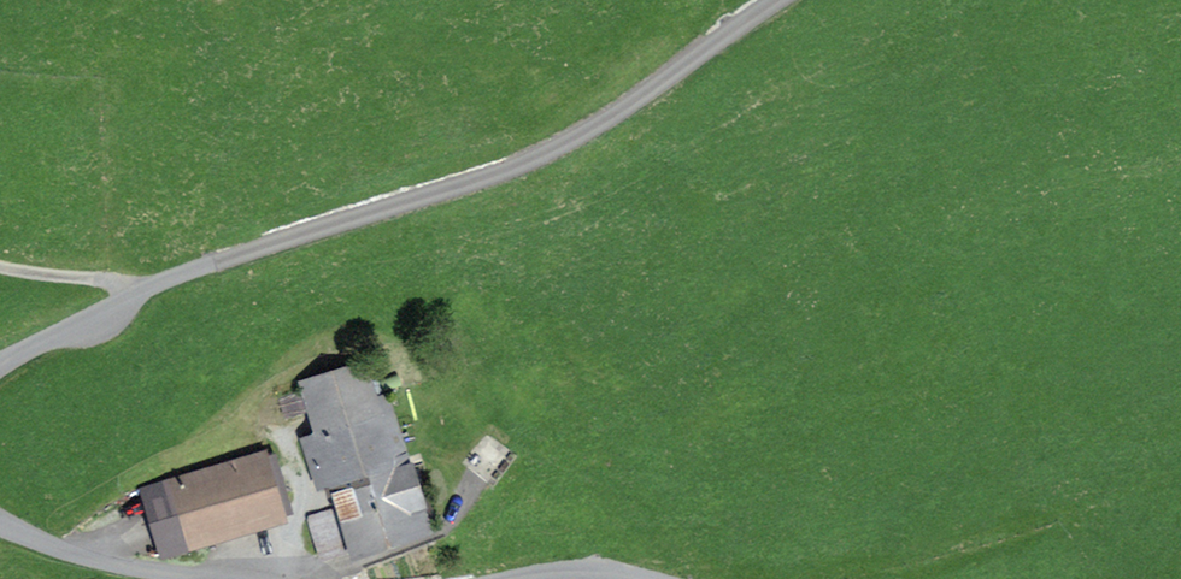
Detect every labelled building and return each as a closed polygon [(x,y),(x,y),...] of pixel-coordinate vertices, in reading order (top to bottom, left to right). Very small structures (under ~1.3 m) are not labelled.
[(338,509),(306,520),(321,566),(353,555),(358,570),(440,543),(390,395),(378,399),(365,361),(297,384),(300,392),(278,400),(286,425),(309,418),(315,436),(299,442),(317,497),(325,495),(328,504),(335,502),(338,509)] [(163,567),(292,527),(269,452),(139,492),(163,567)]
